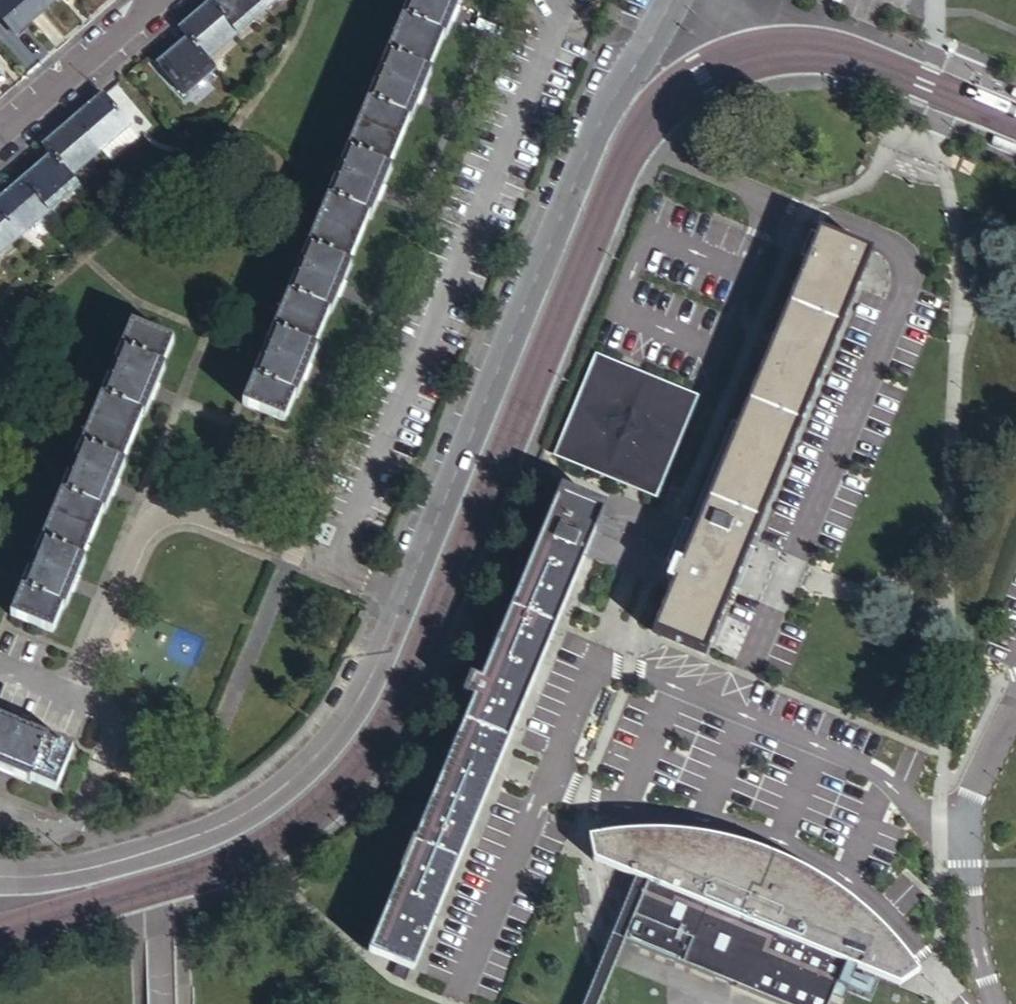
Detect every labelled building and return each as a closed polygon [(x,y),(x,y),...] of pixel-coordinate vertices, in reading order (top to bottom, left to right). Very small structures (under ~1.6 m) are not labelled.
[(52,0),(0,0),(0,12),(16,31),(52,0)] [(181,27),(189,36),(159,62),(186,94),(216,68),(207,59),(276,0),(211,0),(181,27)] [(242,404),(283,420),(304,369),(339,285),(378,190),(417,94),(452,9),(456,0),(410,0),(242,404)] [(0,198),(0,255),(79,186),(72,177),(104,149),(132,126),(133,124),(105,91),(44,145),(52,154),(0,198)] [(132,126),(104,149),(114,160),(141,137),(132,126)] [(685,556),(681,568),(654,632),(675,641),(705,653),(759,523),(868,257),(817,236),(773,344),(685,556)] [(70,480),(15,614),(55,631),(75,581),(114,486),(153,390),(174,338),(135,321),(70,480)] [(557,454),(657,496),(700,396),(600,353),(557,454)] [(414,972),(592,534),(597,522),(600,516),(557,498),(369,954),(414,972)] [(12,763),(58,782),(73,743),(0,713),(0,759),(12,763)] [(641,878),(648,878),(648,889),(624,945),(770,1003),(835,1003),(849,970),(905,992),(925,982),(900,948),(892,940),(879,925),(856,905),(835,891),(805,873),(782,862),(763,854),(740,847),(716,842),(689,838),(662,837),(641,838),(641,878)] [(641,878),(641,838),(589,844),(593,865),(640,885),(648,889),(648,878),(641,878)]
